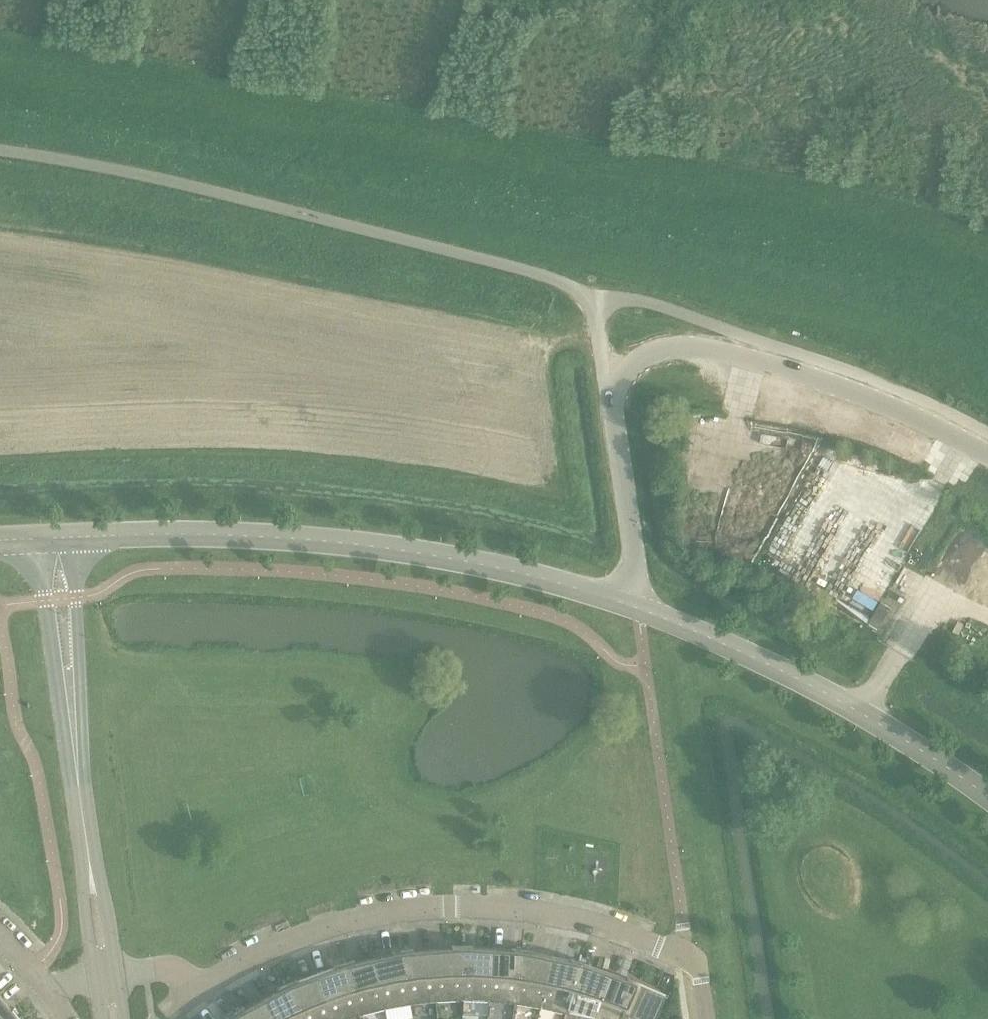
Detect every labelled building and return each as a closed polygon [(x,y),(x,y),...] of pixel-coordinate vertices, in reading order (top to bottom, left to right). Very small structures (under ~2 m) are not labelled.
[(446,949),(433,950),(437,1002),(463,1001),(462,946),(452,946),(452,947),(452,950),(446,950),(446,949)] [(473,946),(462,946),(463,1001),(489,1002),(492,950),(479,949),(479,950),(473,950),(473,947),(473,946)] [(413,949),(403,951),(411,1005),(437,1002),(433,950),(419,951),(420,953),(413,953),(413,951),(413,950),(413,949)] [(492,950),(489,1002),(515,1004),(523,950),(512,949),(512,950),(512,952),(506,952),(506,951),(492,950)] [(523,950),(515,1004),(541,1008),(551,958),(538,955),(538,956),(532,955),(533,953),(533,951),(523,950)] [(387,956),(374,959),(385,1009),(411,1005),(403,951),(392,952),(392,954),(393,954),(393,956),(387,957),(387,956)] [(551,958),(541,1008),(566,1015),(581,962),(571,959),(570,960),(571,960),(570,963),(564,962),(564,961),(551,958)] [(355,961),(344,964),(360,1016),(385,1009),(374,959),(361,962),(361,963),(355,964),(355,962),(355,961)] [(566,1015),(580,1018),(592,1018),(608,974),(596,969),(596,970),(590,968),(591,966),(591,965),(581,962),(566,1015)] [(317,976),(333,1018),(351,1018),(360,1016),(344,964),(334,967),(335,968),(336,970),(330,972),(329,971),(317,976)] [(592,1018),(627,1018),(628,1018),(628,1016),(634,1018),(657,1018),(667,997),(637,984),(638,983),(638,982),(627,978),(627,979),(626,981),(621,979),(621,978),(608,974),(592,1018)] [(288,985),(304,1018),(333,1018),(317,976),(304,981),(305,982),(299,984),(298,981),(298,980),(288,985)] [(263,1000),(273,1018),(304,1018),(288,985),(278,989),(279,990),(280,992),(275,995),(274,994),(263,1000)] [(19,1018),(13,1009),(12,1010),(10,1012),(6,1007),(7,1006),(0,998),(0,1018),(18,1018),(19,1018)] [(235,1013),(239,1018),(273,1018),(263,1000),(251,1007),(252,1008),(246,1011),(245,1008),(245,1007),(235,1013)]
